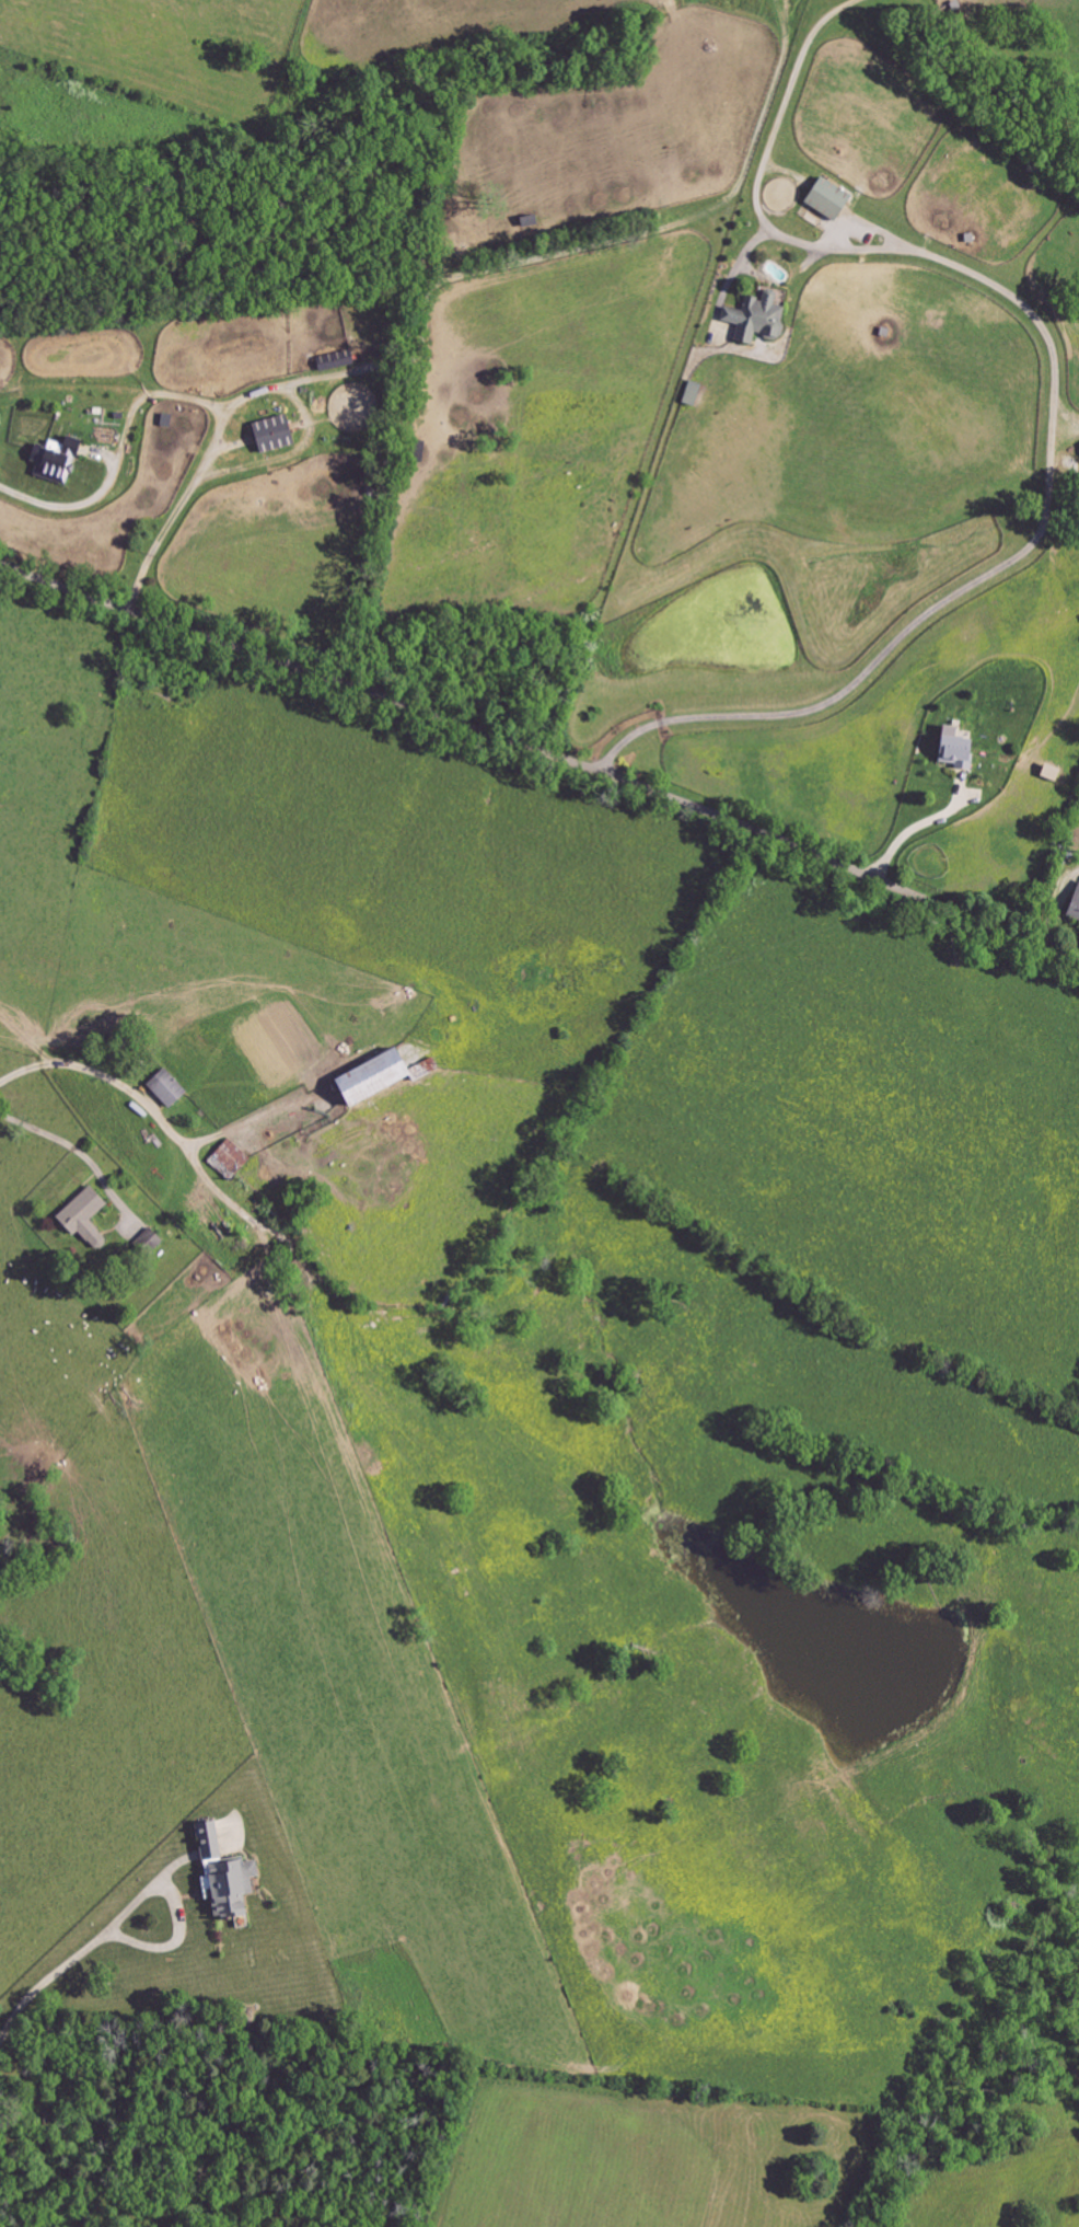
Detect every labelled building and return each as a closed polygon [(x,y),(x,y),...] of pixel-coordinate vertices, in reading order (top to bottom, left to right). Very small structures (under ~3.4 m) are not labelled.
[(801,202),(832,222),(848,196),(817,177),(801,202)] [(732,342),(751,346),(753,336),(777,341),(783,308),(771,306),(774,293),(761,290),(760,300),(744,297),(741,311),(723,308),(720,321),(736,324),(732,342)] [(283,417),(248,424),(255,455),(290,448),(283,417)] [(30,475),(63,487),(80,442),(63,436),(56,454),(32,445),(26,460),(35,464),(30,475)] [(972,741),(952,739),(953,728),(938,727),(934,763),(952,765),(952,770),(969,772),(972,741)] [(1038,778),(1054,783),(1058,770),(1042,765),(1038,778)] [(1078,923),(1078,881),(1062,916),(1078,923)] [(341,1108),(403,1076),(389,1048),(327,1079),(341,1108)] [(186,1092),(162,1066),(144,1084),(167,1110),(186,1092)] [(233,1175),(248,1159),(226,1138),(211,1154),(233,1175)] [(104,1204),(86,1185),(52,1218),(70,1237),(75,1232),(95,1251),(106,1241),(87,1221),(104,1204)] [(143,1257),(161,1244),(150,1229),(132,1242),(143,1257)] [(242,1914),(239,1895),(250,1894),(248,1879),(256,1877),(253,1861),(240,1863),(239,1858),(218,1861),(212,1821),(192,1824),(201,1877),(196,1878),(200,1901),(207,1900),(210,1919),(242,1914)]
